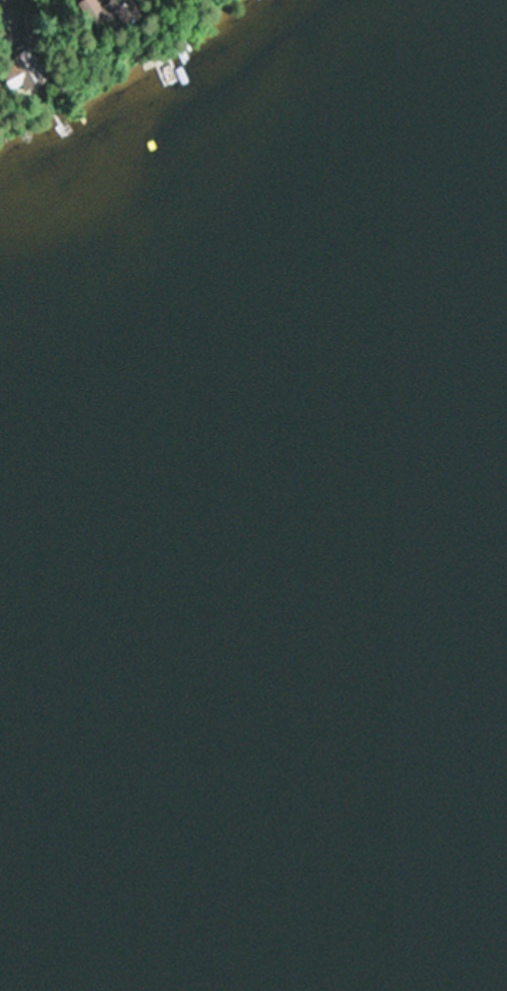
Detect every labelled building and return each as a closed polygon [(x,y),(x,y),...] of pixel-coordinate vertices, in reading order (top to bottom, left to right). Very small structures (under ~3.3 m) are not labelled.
[(130,0),(107,0),(100,4),(98,0),(80,0),(75,3),(89,28),(110,16),(117,29),(139,17),(130,0)] [(4,61),(21,95),(45,82),(28,48),(4,61)]
